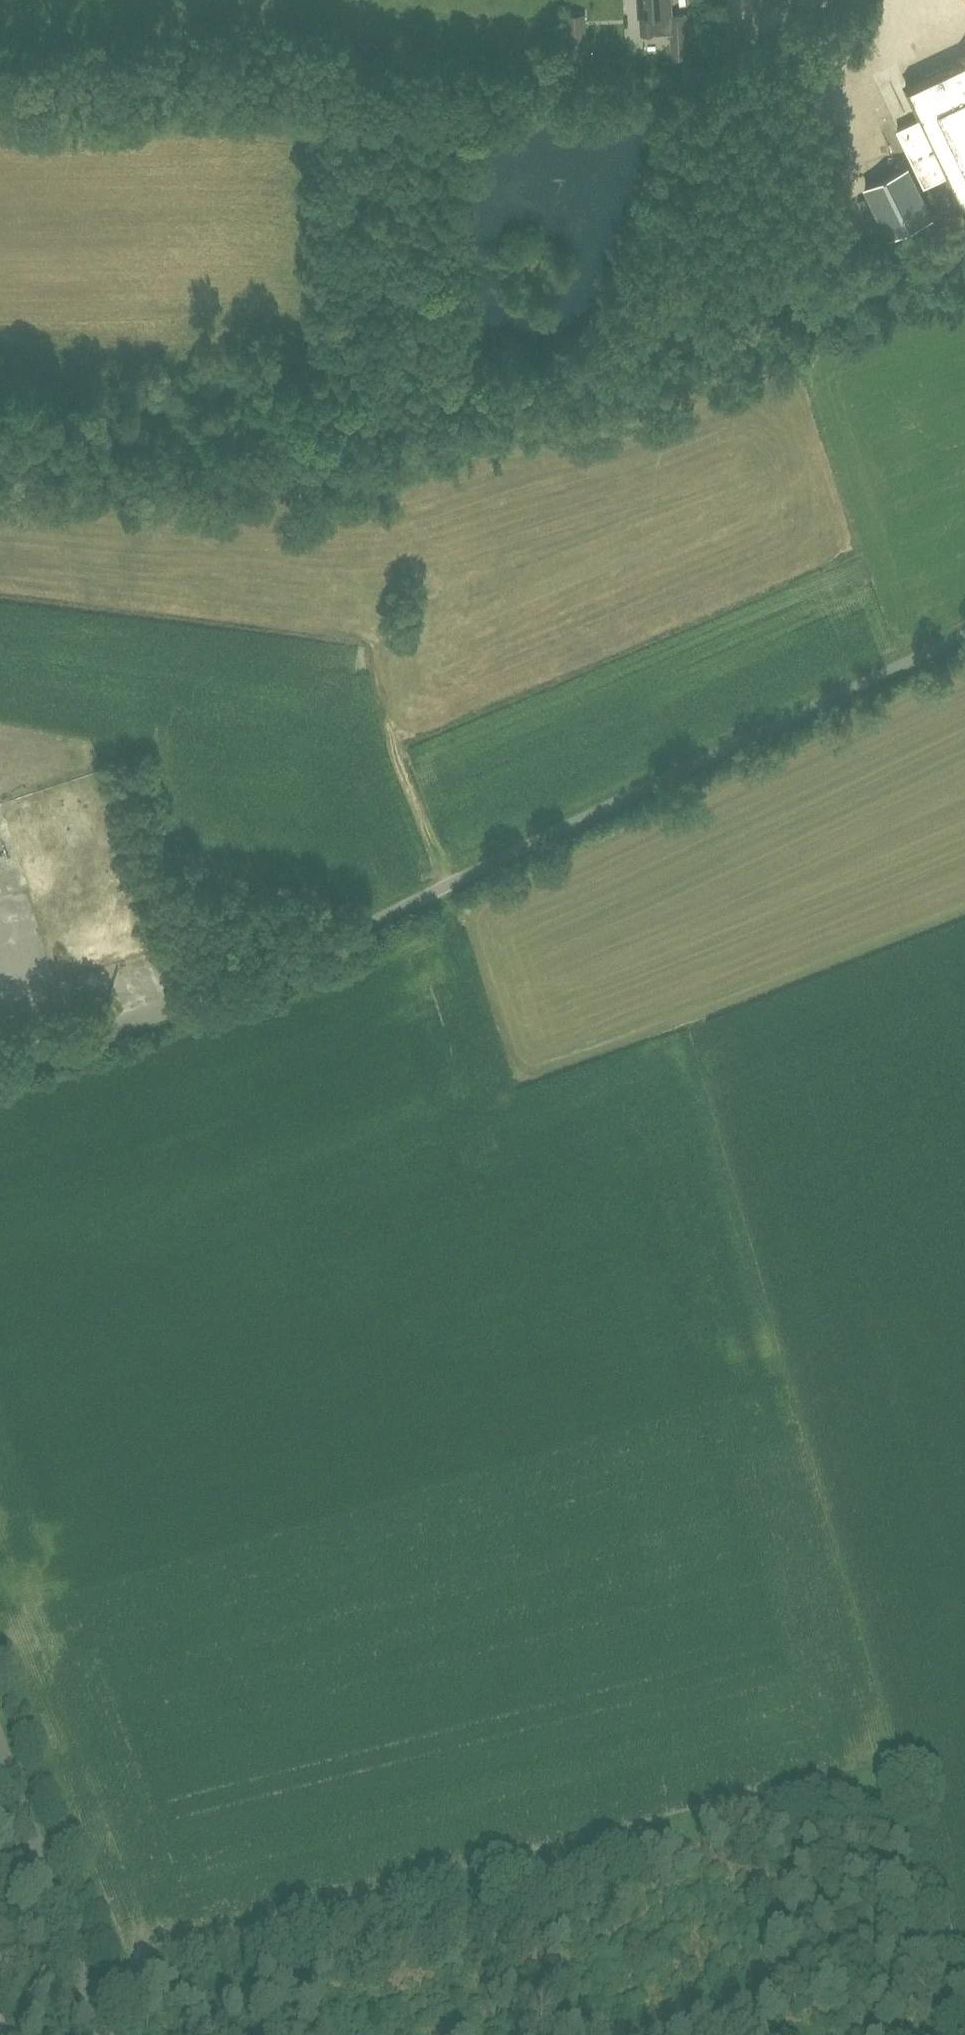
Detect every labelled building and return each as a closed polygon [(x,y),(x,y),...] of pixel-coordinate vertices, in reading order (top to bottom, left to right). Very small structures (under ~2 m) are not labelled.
[(688,56),(687,15),(671,16),(670,0),(639,0),(639,16),(641,16),(642,34),(671,33),(671,56),(688,56)] [(568,14),(569,33),(570,52),(585,51),(584,32),(583,13),(568,14)] [(898,129),(925,186),(949,175),(964,210),(964,54),(960,56),(961,59),(906,84),(922,117),(898,129)] [(908,166),(866,185),(891,238),(933,218),(908,166)]
